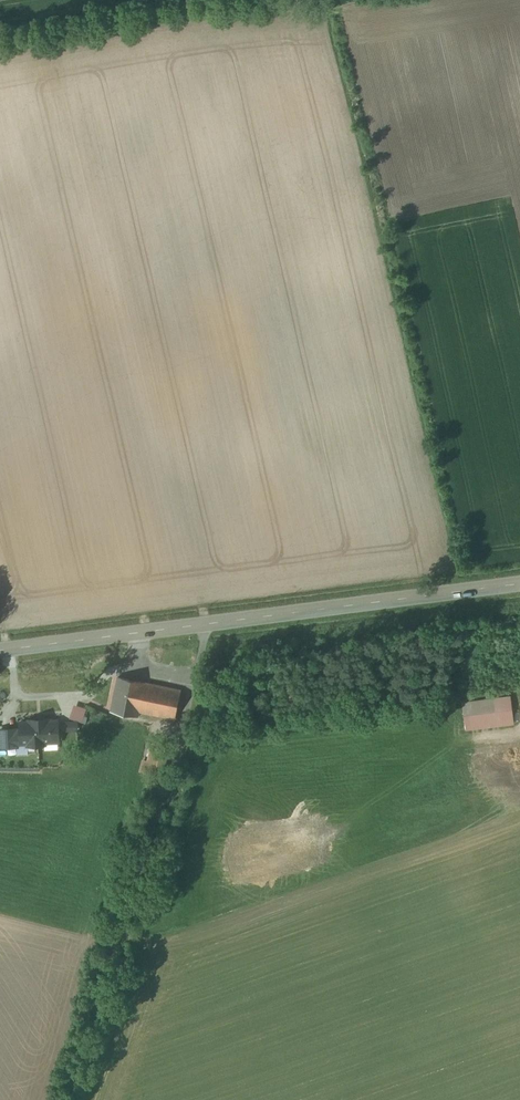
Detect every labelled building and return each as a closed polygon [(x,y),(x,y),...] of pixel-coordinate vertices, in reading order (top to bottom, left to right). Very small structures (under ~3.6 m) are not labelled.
[(139,711),(175,719),(181,691),(118,677),(112,712),(138,717),(139,711)] [(508,698),(463,703),(466,727),(511,722),(508,698)] [(20,729),(16,730),(17,743),(28,743),(28,746),(45,745),(45,742),(59,742),(59,737),(62,737),(61,729),(58,729),(58,721),(49,721),(49,719),(30,720),(30,722),(20,723),(20,729)] [(2,747),(17,747),(17,743),(16,730),(16,729),(1,729),(2,747)]
